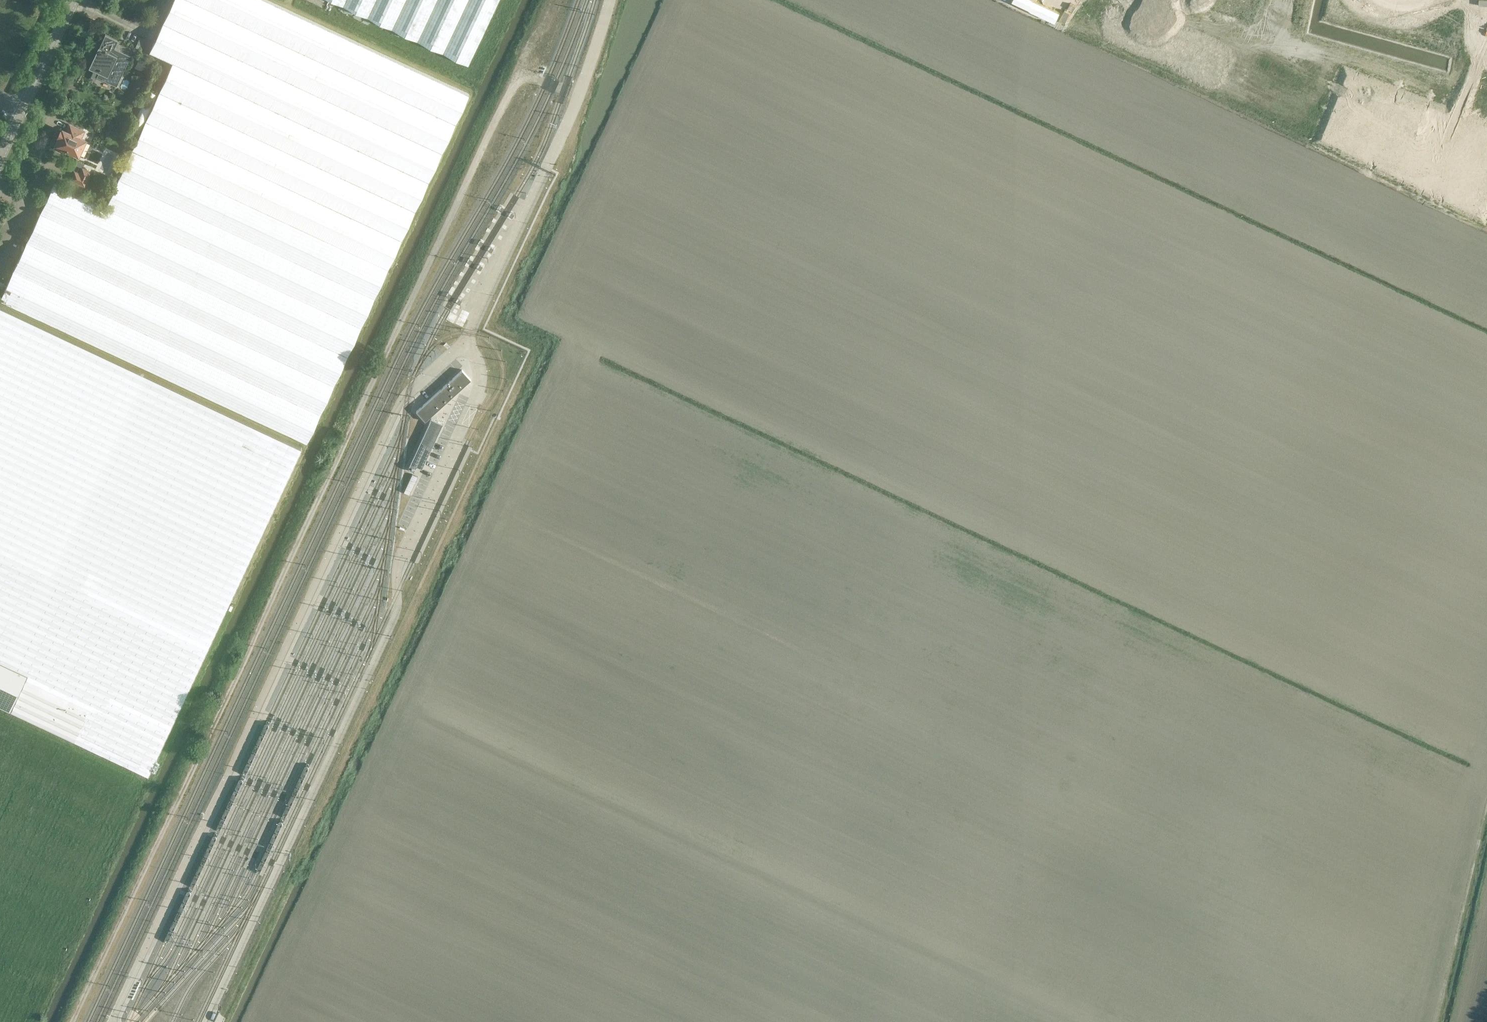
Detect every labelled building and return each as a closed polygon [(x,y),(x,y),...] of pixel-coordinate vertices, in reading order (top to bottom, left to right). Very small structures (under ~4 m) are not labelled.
[(26,242),(0,299),(307,442),(400,242),(468,94),(268,0),(174,0),(150,52),(173,62),(106,207),(54,183),(26,242)] [(368,17),(417,40),(468,65),(499,0),(334,0),(368,17)] [(131,54),(120,49),(114,46),(117,40),(106,35),(100,48),(98,47),(89,67),(99,72),(100,70),(108,74),(105,79),(116,84),(131,54)] [(155,63),(146,60),(142,71),(151,75),(155,63)] [(57,139),(54,146),(67,152),(68,149),(78,154),(85,140),(80,137),(83,131),(70,125),(67,131),(63,130),(63,131),(61,130),(58,136),(60,137),(59,140),(57,139)] [(83,169),(80,174),(75,172),(71,179),(84,185),(90,172),(83,169)] [(10,709),(148,774),(301,447),(0,306),(0,704),(10,709)] [(462,369),(416,411),(425,421),(471,379),(462,369)] [(427,427),(408,469),(414,471),(416,466),(422,468),(443,423),(432,418),(431,418),(428,425),(427,427)] [(412,474),(404,492),(410,494),(418,476),(412,474)]
